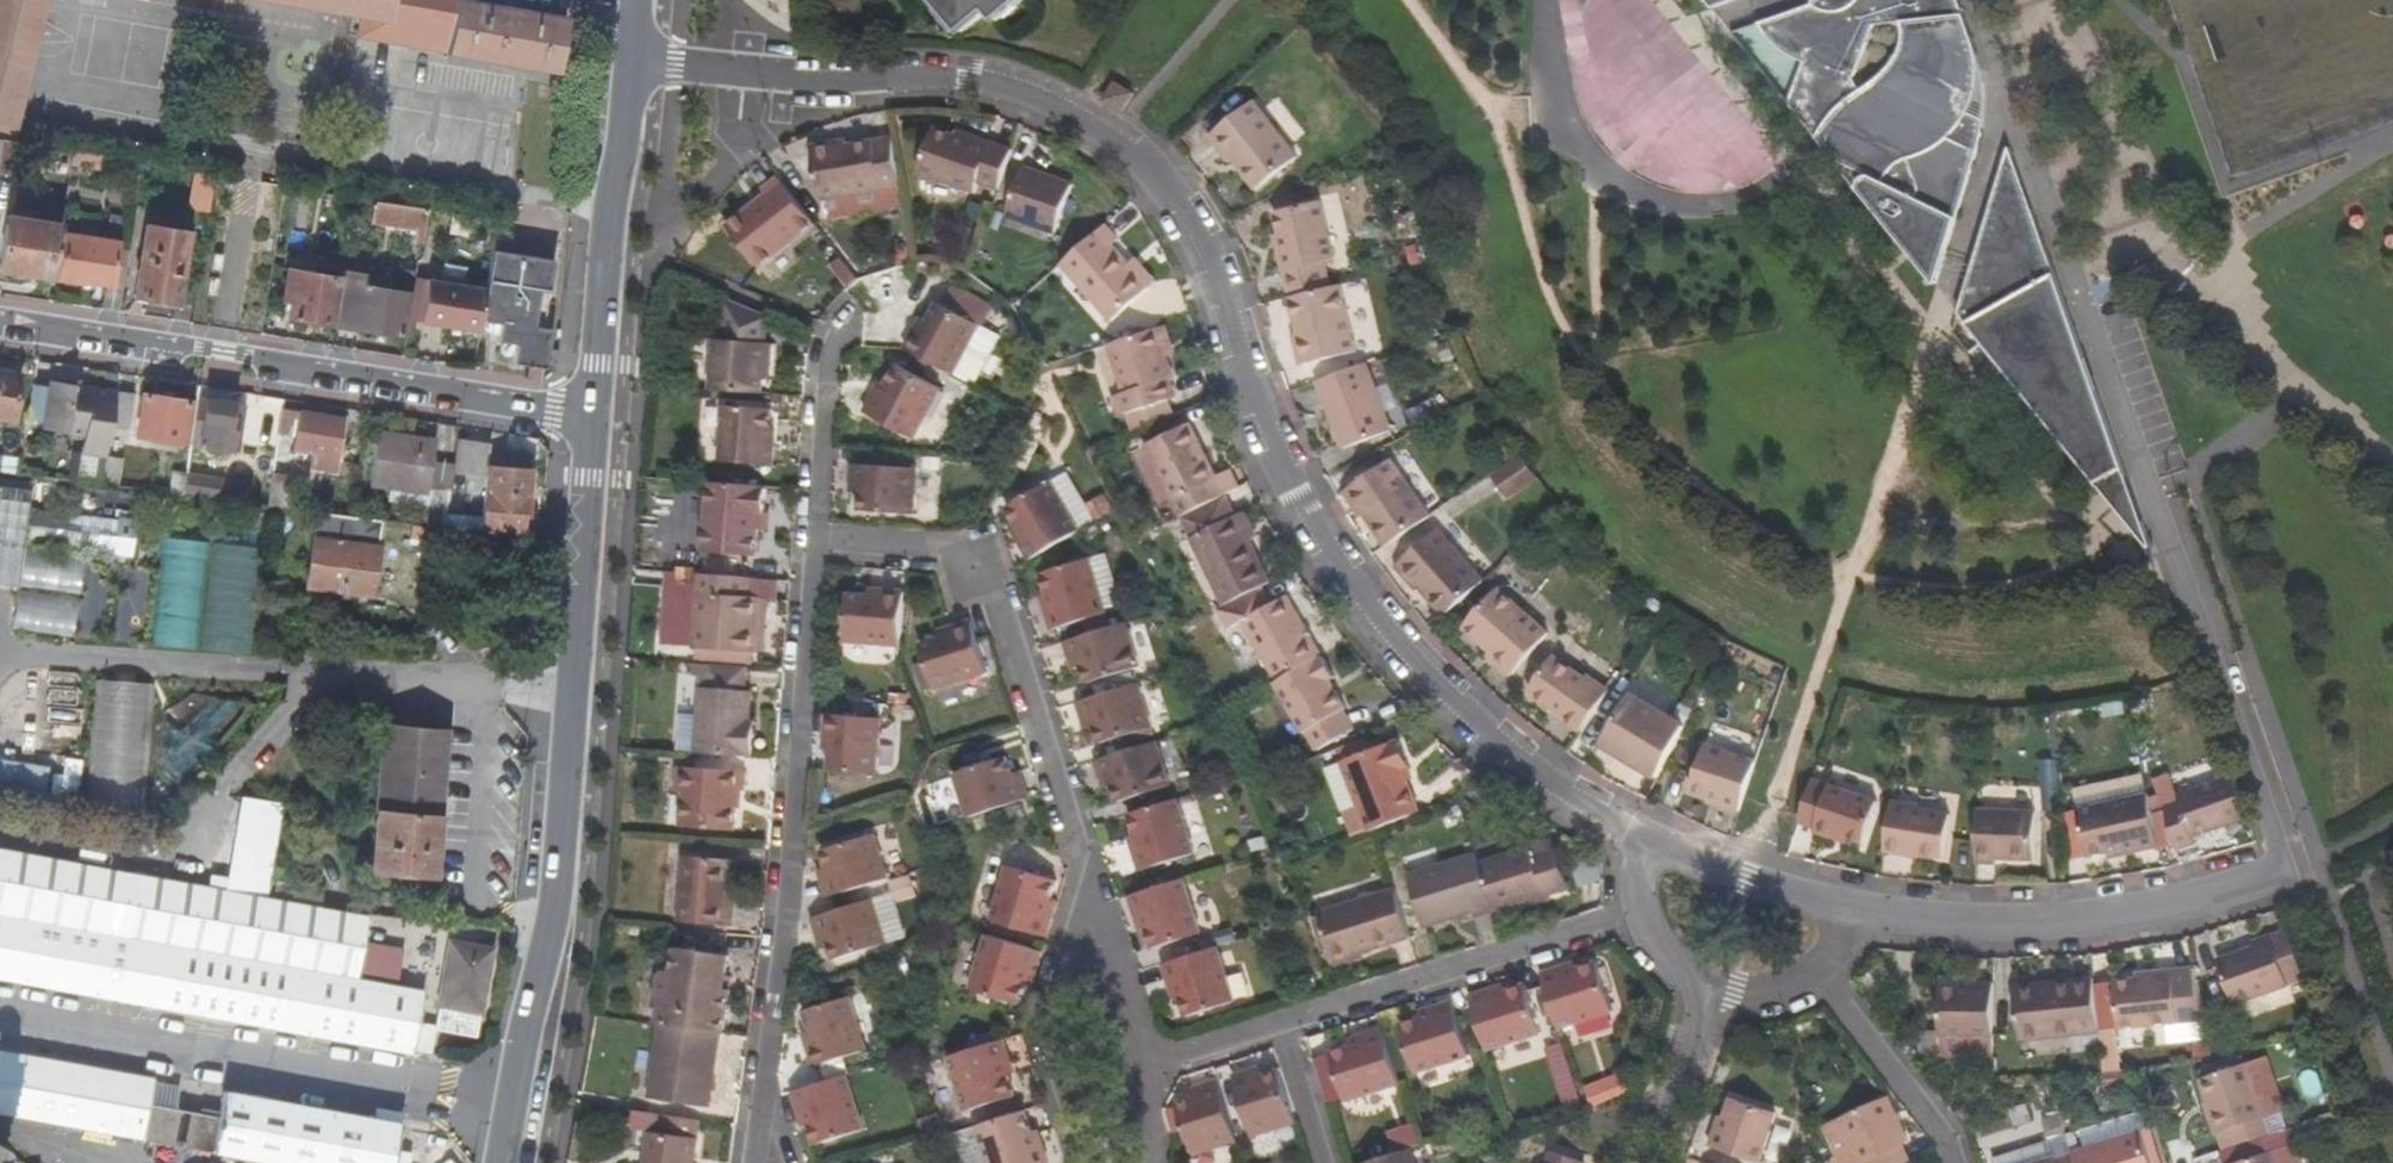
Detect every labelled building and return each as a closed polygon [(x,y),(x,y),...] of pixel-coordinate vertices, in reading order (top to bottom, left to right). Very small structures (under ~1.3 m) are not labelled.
[(14,133),(47,0),(0,0),(0,130),(14,133)] [(361,13),(357,37),(556,71),(566,13),(487,0),(281,0),(361,13)] [(964,33),(990,10),(1000,20),(1025,0),(936,0),(964,33)] [(1714,8),(1736,0),(1707,0),(1714,8)] [(1968,106),(1972,93),(1974,77),(1973,48),(1956,0),(1856,0),(1855,2),(1850,7),(1841,10),(1834,10),(1823,9),(1813,5),(1759,24),(1762,30),(1769,40),(1779,48),(1792,56),(1805,62),(1790,103),(1836,159),(1867,174),(1862,182),(1862,188),(1863,194),(1866,198),(1872,201),(1873,203),(1872,205),(1908,249),(1913,256),(1936,283),(1980,132),(1960,122),(1968,106)] [(1983,85),(1979,67),(1973,48),(1974,77),(1972,93),(1968,106),(1960,122),(1980,132),(1983,120),(1984,101),(1983,85)] [(1300,149),(1253,96),(1204,136),(1224,161),(1230,157),(1255,187),(1300,149)] [(994,186),(1008,146),(968,131),(966,137),(932,125),(919,158),(915,170),(972,190),(975,180),(994,186)] [(70,162),(72,148),(1,137),(0,142),(0,167),(25,172),(26,162),(69,168),(70,162)] [(889,187),(882,140),(835,146),(826,147),(825,142),(800,146),(809,199),(889,187)] [(99,166),(100,153),(72,148),(70,162),(99,166)] [(1993,200),(2031,210),(2008,148),(1993,200)] [(1074,183),(1027,164),(1010,213),(1057,230),(1074,183)] [(211,173),(198,172),(194,201),(207,203),(211,173)] [(772,181),(765,187),(803,235),(810,228),(772,181)] [(803,235),(765,187),(758,194),(761,198),(723,230),(757,272),(803,235)] [(420,238),(425,205),(371,197),(369,215),(413,222),(412,236),(420,238)] [(2092,476),(2120,461),(2092,384),(2060,292),(2031,210),(1993,200),(1959,312),(2006,370),(2092,476)] [(1275,252),(1287,297),(1325,288),(1318,262),(1329,259),(1315,201),(1272,212),(1278,236),(1281,250),(1275,252)] [(52,276),(60,223),(6,214),(0,255),(0,267),(52,276)] [(186,229),(145,223),(133,295),(175,301),(186,229)] [(533,346),(552,231),(509,223),(489,339),(533,346)] [(1109,227),(1106,223),(1062,262),(1065,265),(1109,227)] [(1118,238),(1109,227),(1065,265),(1112,320),(1150,286),(1129,262),(1113,243),(1118,238)] [(56,280),(81,283),(82,280),(105,285),(111,283),(117,240),(64,231),(56,280)] [(1272,238),(1275,252),(1281,250),(1278,236),(1272,238)] [(1134,257),(1129,262),(1150,286),(1156,281),(1134,257)] [(290,299),(288,316),(331,322),(339,275),(288,267),(283,298),(290,299)] [(343,268),(334,323),(402,333),(408,289),(363,282),(364,272),(343,268)] [(1325,288),(1287,297),(1298,342),(1291,344),(1295,364),(1350,351),(1334,286),(1325,288)] [(912,336),(902,352),(950,377),(978,330),(937,307),(927,326),(919,340),(912,336)] [(1174,346),(1163,320),(1154,324),(1166,350),(1174,346)] [(920,321),(912,336),(919,340),(927,326),(920,321)] [(1154,324),(1108,342),(1126,388),(1120,392),(1128,412),(1177,391),(1170,375),(1175,373),(1166,350),(1154,324)] [(706,350),(702,401),(753,404),(754,390),(755,376),(762,377),(763,355),(706,350)] [(1362,363),(1313,382),(1339,449),(1387,430),(1362,363)] [(896,369),(886,385),(879,402),(871,398),(862,415),(913,442),(940,393),(896,369)] [(11,418),(17,374),(0,371),(0,417),(11,418)] [(109,424),(114,389),(55,380),(48,385),(42,428),(82,433),(80,450),(94,452),(104,453),(109,424)] [(879,402),(886,385),(880,383),(871,398),(879,402)] [(133,391),(114,389),(109,424),(128,427),(133,391)] [(135,435),(184,443),(190,400),(142,392),(135,435)] [(202,419),(193,418),(190,443),(231,450),(237,417),(244,417),(245,404),(204,398),(202,419)] [(1413,424),(1439,414),(1434,400),(1407,410),(1413,424)] [(344,417),(282,408),(277,434),(294,437),(291,462),(310,465),(308,481),(333,485),(344,417)] [(766,475),(767,459),(760,458),(762,441),(762,420),(716,418),(712,472),(766,475)] [(1176,519),(1178,518),(1223,496),(1187,425),(1140,447),(1176,519)] [(367,483),(426,489),(434,438),(375,431),(367,483)] [(48,437),(23,434),(17,473),(43,476),(48,437)] [(488,442),(457,437),(452,471),(485,476),(482,518),(446,513),(444,527),(481,532),(481,528),(522,531),(523,515),(529,515),(530,505),(524,505),(525,493),(528,493),(531,452),(489,449),(488,442)] [(760,458),(767,459),(769,441),(762,441),(760,458)] [(1530,480),(1514,458),(1485,476),(1502,500),(1530,480)] [(1361,514),(1382,545),(1426,516),(1386,459),(1338,492),(1356,518),(1361,514)] [(2105,492),(2151,548),(2120,461),(2092,476),(2105,492)] [(854,496),(857,467),(851,467),(848,496),(854,496)] [(915,472),(857,467),(854,496),(858,497),(858,513),(912,517),(915,472)] [(294,473),(272,470),(267,504),(289,507),(294,473)] [(173,471),(170,492),(182,494),(185,473),(173,471)] [(185,473),(182,494),(219,498),(221,479),(185,473)] [(22,546),(23,541),(77,549),(81,514),(29,507),(31,489),(0,485),(0,542),(22,546)] [(1019,547),(1028,561),(1078,534),(1049,485),(1005,511),(1016,529),(1025,543),(1019,547)] [(432,486),(426,525),(444,527),(446,513),(449,488),(432,486)] [(755,494),(701,492),(697,564),(750,567),(752,541),(753,524),(760,524),(762,500),(755,499),(755,494)] [(1222,607),(1261,587),(1268,583),(1248,542),(1235,516),(1225,496),(1223,496),(1178,518),(1222,607)] [(380,518),(348,514),(314,510),(306,585),(371,592),(380,518)] [(1235,516),(1248,542),(1255,538),(1242,512),(1235,516)] [(753,524),(752,541),(759,541),(760,524),(753,524)] [(1415,588),(1439,614),(1478,580),(1431,528),(1389,566),(1409,592),(1415,588)] [(1011,533),(1019,547),(1025,543),(1016,529),(1011,533)] [(507,557),(510,537),(475,533),(472,553),(507,557)] [(156,648),(202,650),(205,540),(159,539),(156,648)] [(253,653),(255,545),(209,544),(207,652),(253,653)] [(1040,575),(1046,595),(1051,611),(1045,613),(1051,634),(1105,616),(1088,560),(1040,575)] [(740,586),(695,583),(690,657),(692,656),(745,662),(747,662),(751,607),(739,606),(740,586)] [(1315,659),(1321,656),(1287,597),(1271,606),(1261,587),(1222,607),(1213,611),(1226,632),(1241,623),(1276,682),(1315,659)] [(16,588),(10,627),(72,636),(78,597),(16,588)] [(1484,655),(1506,676),(1544,633),(1494,590),(1459,628),(1486,652),(1484,655)] [(897,648),(901,593),(882,592),(882,599),(868,598),(845,598),(842,643),(897,648)] [(1051,611),(1046,595),(1039,598),(1045,613),(1051,611)] [(761,608),(751,607),(747,662),(757,663),(761,608)] [(969,624),(953,628),(954,636),(938,641),(919,647),(933,692),(985,675),(969,624)] [(1138,669),(1124,625),(1067,643),(1075,671),(1080,669),(1085,685),(1138,669)] [(954,636),(953,628),(936,633),(938,641),(954,636)] [(1067,643),(1060,645),(1070,673),(1075,671),(1067,643)] [(745,662),(692,656),(692,668),(744,672),(745,662)] [(1560,718),(1577,731),(1605,690),(1583,673),(1580,677),(1551,656),(1528,690),(1563,715),(1560,718)] [(1318,663),(1315,659),(1276,682),(1273,684),(1303,735),(1345,711),(1329,682),(1333,680),(1323,660),(1318,663)] [(693,688),(693,700),(701,701),(702,677),(683,675),(682,687),(693,688)] [(693,700),(688,765),(747,770),(749,744),(744,743),(745,733),(746,705),(740,705),(741,680),(702,677),(701,701),(693,700)] [(144,813),(150,683),(93,680),(86,810),(144,813)] [(1150,727),(1137,685),(1079,703),(1087,731),(1093,729),(1097,745),(1150,727)] [(1597,743),(1653,776),(1681,724),(1627,693),(1597,743)] [(1079,703),(1072,705),(1081,732),(1087,731),(1079,703)] [(824,718),(824,734),(830,734),(829,751),(828,774),(875,776),(878,722),(824,718)] [(444,728),(381,723),(369,866),(433,872),(444,728)] [(1370,830),(1377,828),(1420,808),(1406,776),(1401,764),(1406,761),(1397,740),(1392,742),(1390,739),(1382,742),(1377,729),(1336,747),(1341,760),(1370,830)] [(1718,806),(1736,812),(1752,759),(1701,743),(1688,788),(1707,795),(1720,799),(1718,806)] [(1170,785),(1157,744),(1099,762),(1107,790),(1111,788),(1116,805),(1170,785)] [(952,777),(965,820),(1023,802),(1015,775),(1011,776),(1005,759),(952,777)] [(1412,773),(1406,761),(1401,764),(1406,776),(1412,773)] [(1099,762),(1091,764),(1100,792),(1107,790),(1099,762)] [(48,794),(74,797),(77,776),(51,773),(48,794)] [(1023,802),(1029,800),(1020,773),(1015,775),(1023,802)] [(2244,816),(2229,773),(2174,793),(2175,800),(2165,804),(2164,827),(2173,851),(2191,843),(2189,836),(2244,816)] [(740,784),(673,779),(672,804),(681,806),(677,839),(728,843),(731,802),(739,802),(740,784)] [(0,782),(0,807),(37,814),(41,790),(0,782)] [(1811,785),(1807,783),(1794,822),(1813,829),(1812,833),(1833,840),(1833,836),(1841,838),(1859,844),(1871,805),(1811,785)] [(2156,842),(2145,791),(2075,806),(2084,851),(2107,847),(2120,844),(2122,850),(2156,842)] [(1706,803),(1718,806),(1720,799),(1707,795),(1706,803)] [(1914,804),(1888,799),(1879,851),(1900,854),(1900,851),(1936,856),(1945,813),(1913,808),(1914,804)] [(1177,801),(1128,816),(1133,836),(1139,853),(1133,856),(1138,872),(1192,854),(1177,801)] [(2029,813),(1972,810),(1970,864),(1991,865),(1991,859),(2028,860),(2029,813)] [(822,872),(830,900),(887,881),(873,836),(820,853),(825,871),(822,872)] [(1139,853),(1133,836),(1128,838),(1133,856),(1139,853)] [(1493,908),(1521,900),(1544,893),(1564,887),(1550,840),(1529,846),(1478,861),(1493,908)] [(2120,844),(2107,847),(2109,852),(2122,850),(2120,844)] [(85,930),(95,867),(0,851),(0,915),(85,930)] [(1596,855),(1589,851),(1571,856),(1578,881),(1595,875),(1596,855)] [(1475,913),(1493,908),(1478,861),(1475,852),(1408,872),(1425,924),(1473,909),(1475,913)] [(85,930),(126,937),(136,875),(95,867),(85,930)] [(728,871),(681,868),(674,934),(730,937),(731,919),(724,918),(728,871)] [(1044,938),(1050,921),(1045,920),(1049,907),(1056,884),(1007,868),(990,921),(1044,938)] [(815,874),(823,901),(830,900),(822,872),(815,874)] [(1183,880),(1127,898),(1133,915),(1139,912),(1145,930),(1151,950),(1200,932),(1183,880)] [(1337,962),(1412,938),(1397,889),(1321,912),(1322,916),(1333,950),(1337,962)] [(871,902),(814,920),(822,948),(829,945),(834,962),(884,946),(871,902)] [(1050,921),(1054,909),(1049,907),(1045,920),(1050,921)] [(1139,912),(1133,915),(1139,932),(1145,930),(1139,912)] [(412,1050),(423,988),(393,983),(399,946),(363,939),(357,977),(126,937),(85,930),(0,915),(0,979),(412,1050)] [(1326,953),(1333,950),(1322,916),(1316,918),(1326,953)] [(822,948),(814,920),(809,922),(817,949),(822,948)] [(2301,972),(2285,924),(2247,937),(2248,940),(2215,953),(2232,998),(2301,972)] [(1039,953),(986,937),(969,992),(1018,1007),(1025,986),(1029,969),(1034,971),(1039,953)] [(489,947),(449,940),(438,1006),(478,1012),(489,947)] [(1234,1002),(1216,949),(1168,964),(1180,999),(1186,1017),(1234,1002)] [(655,1018),(654,1036),(655,1036),(717,1045),(720,1045),(726,1004),(719,1004),(722,988),(724,970),(672,961),(667,987),(660,986),(658,993),(655,994),(654,1002),(652,1012),(655,1018)] [(2200,1010),(2188,961),(2142,967),(2143,972),(2129,974),(2110,977),(2117,1024),(2200,1010)] [(1540,983),(1555,1028),(1609,1009),(1594,963),(1575,970),(1540,983)] [(1168,964),(1161,966),(1174,1001),(1180,999),(1168,964)] [(1574,964),(1538,975),(1540,983),(1575,970),(1574,964)] [(1029,969),(1025,986),(1029,987),(1034,971),(1029,969)] [(2092,1026),(2087,973),(2010,983),(2014,1035),(2092,1026)] [(1986,1033),(1984,980),(1965,980),(1966,987),(1950,987),(1932,987),(1934,1034),(1986,1033)] [(1500,986),(1466,998),(1469,1005),(1503,993),(1500,986)] [(1469,1005),(1484,1053),(1539,1033),(1524,986),(1503,993),(1469,1005)] [(728,988),(722,988),(719,1004),(726,1004),(728,988)] [(803,1013),(809,1033),(815,1049),(807,1051),(813,1069),(864,1054),(846,1000),(803,1013)] [(1450,1003),(1433,1010),(1435,1015),(1419,1020),(1398,1027),(1413,1076),(1468,1058),(1450,1003)] [(1435,1015),(1433,1010),(1418,1015),(1419,1020),(1435,1015)] [(2169,1028),(2170,1040),(2203,1037),(2201,1024),(2169,1028)] [(1397,1087),(1380,1031),(1362,1038),(1364,1044),(1351,1049),(1328,1055),(1344,1103),(1397,1087)] [(815,1049),(809,1033),(801,1035),(807,1051),(815,1049)] [(717,1045),(655,1036),(644,1111),(706,1118),(717,1045)] [(1364,1044),(1362,1038),(1348,1042),(1351,1049),(1364,1044)] [(1001,1042),(947,1058),(967,1116),(1014,1100),(1007,1079),(1000,1064),(1008,1061),(1001,1042)] [(2215,1121),(2221,1139),(2268,1124),(2242,1052),(2198,1067),(2205,1089),(2215,1121)] [(399,1123),(221,1092),(219,1103),(201,1100),(200,1104),(175,1100),(176,1093),(160,1090),(158,1102),(173,1104),(172,1109),(147,1104),(152,1079),(0,1053),(0,1116),(219,1154),(240,1158),(269,1162),(392,1162),(399,1123)] [(1000,1064),(1007,1079),(1013,1077),(1008,1061),(1000,1064)] [(2098,1065),(2093,1065),(2094,1080),(2118,1079),(2116,1064),(2098,1065)] [(1232,1077),(1233,1084),(1259,1075),(1257,1070),(1232,1077)] [(1250,1139),(1294,1125),(1277,1073),(1261,1079),(1259,1075),(1233,1084),(1250,1139)] [(1582,1086),(1590,1107),(1626,1094),(1619,1073),(1582,1086)] [(844,1078),(789,1094),(794,1111),(800,1109),(806,1127),(814,1149),(863,1132),(844,1078)] [(1192,1098),(1218,1090),(1215,1082),(1190,1090),(1192,1098)] [(1903,1152),(1895,1135),(1904,1131),(1881,1086),(1836,1107),(1863,1162),(1878,1162),(1903,1152)] [(2215,1121),(2205,1089),(2201,1091),(2211,1122),(2215,1121)] [(1193,1157),(1236,1144),(1218,1090),(1192,1098),(1193,1100),(1176,1106),(1177,1111),(1184,1134),(1193,1157)] [(1769,1106),(1725,1091),(1715,1123),(1710,1122),(1705,1139),(1753,1154),(1769,1106)] [(800,1109),(794,1111),(801,1129),(806,1127),(800,1109)] [(1174,1137),(1184,1134),(1177,1111),(1167,1115),(1174,1137)] [(975,1128),(987,1162),(1045,1162),(1041,1150),(1034,1151),(1027,1136),(1020,1114),(975,1128)] [(2145,1162),(2153,1162),(2140,1122),(2133,1124),(2145,1162)] [(2069,1162),(2145,1162),(2133,1124),(2133,1123),(2063,1145),(2069,1162)] [(663,1126),(660,1145),(649,1143),(646,1162),(693,1162),(698,1132),(663,1126)] [(1034,1151),(1041,1150),(1035,1134),(1027,1136),(1034,1151)] [(2267,1141),(2222,1156),(2224,1162),(2275,1162),(2267,1141)] [(1579,1153),(1546,1142),(1540,1162),(1575,1162),(1579,1153)] [(2063,1145),(2007,1162),(2069,1162),(2063,1145)] [(1407,1147),(1359,1162),(1412,1162),(1407,1147)] [(240,1158),(219,1154),(218,1162),(239,1162),(240,1158)]
